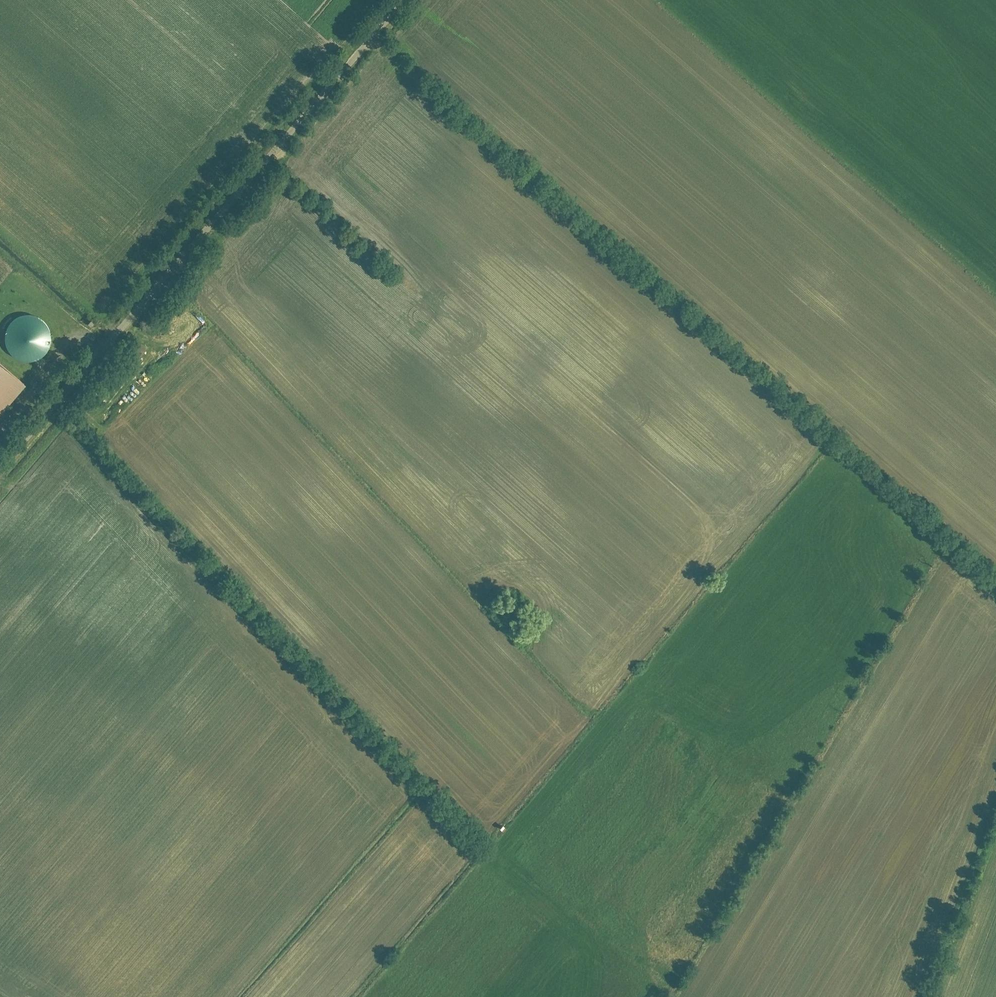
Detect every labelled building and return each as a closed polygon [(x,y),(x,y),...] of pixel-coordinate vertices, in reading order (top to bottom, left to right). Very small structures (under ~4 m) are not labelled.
[(5,344),(8,351),(14,355),(21,358),(28,359),(36,357),(42,353),(47,347),(50,339),(50,331),(47,324),(42,318),(35,314),(27,312),(19,314),(12,317),(7,322),(4,329),(3,337),(5,344)] [(138,349),(143,353),(148,348),(143,344),(138,349)] [(26,383),(0,361),(0,413),(26,383)] [(95,393),(89,398),(97,406),(103,401),(95,393)]
